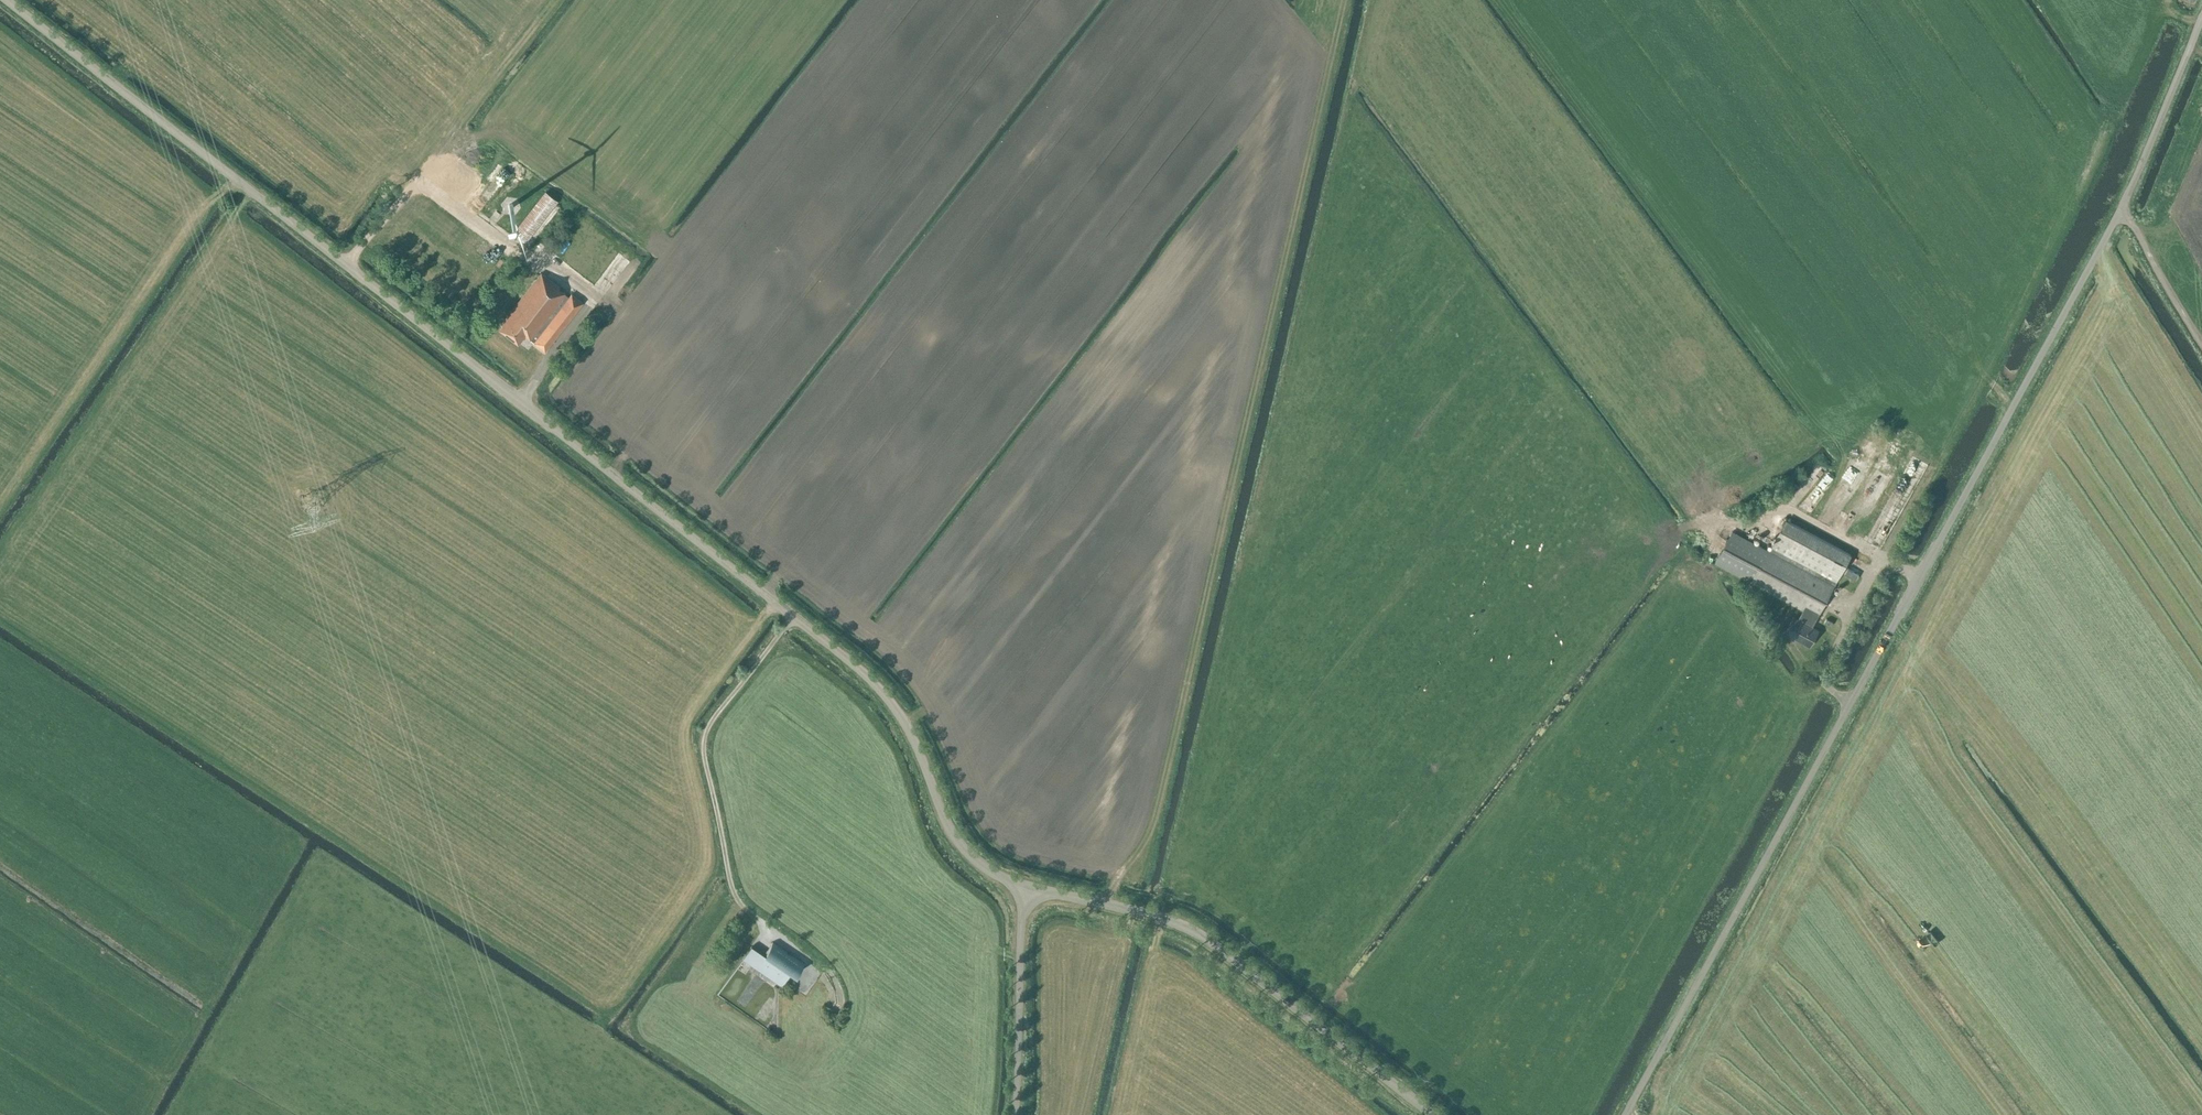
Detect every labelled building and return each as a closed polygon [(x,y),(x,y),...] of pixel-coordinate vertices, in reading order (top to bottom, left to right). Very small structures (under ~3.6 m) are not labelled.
[(558,202),(545,192),(513,234),(525,243),(558,202)] [(533,343),(569,297),(559,288),(559,287),(541,273),(501,325),(502,326),(499,330),(518,344),(524,336),(533,343)] [(569,297),(533,343),(545,352),(583,303),(572,294),(569,297)] [(1821,463),(1812,471),(1818,477),(1827,469),(1821,463)] [(1787,521),(1770,551),(1833,587),(1850,556),(1787,521)] [(1816,619),(1833,587),(1770,551),(1732,531),(1714,563),(1803,612),(1813,617),(1816,619)] [(1809,624),(1813,617),(1803,612),(1799,619),(1794,616),(1784,633),(1795,639),(1795,637),(1810,645),(1819,629),(1809,624)] [(751,946),(742,959),(752,965),(754,962),(783,982),(784,983),(790,973),(795,972),(797,973),(804,964),(772,942),(766,952),(768,953),(766,957),(751,946)]
